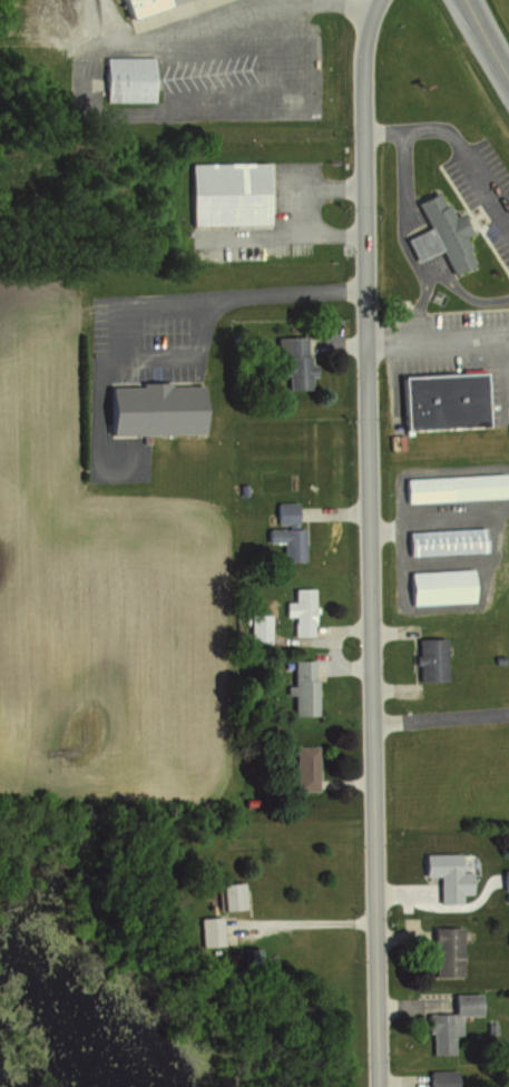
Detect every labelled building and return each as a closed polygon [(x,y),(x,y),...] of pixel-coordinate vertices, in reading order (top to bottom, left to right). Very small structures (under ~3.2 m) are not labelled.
[(129,17),(124,0),(177,0),(129,17)] [(153,57),(153,99),(106,100),(106,57),(153,57)] [(190,163),(268,163),(270,224),(192,224),(190,163)] [(434,187),(410,200),(423,225),(402,236),(415,261),(439,248),(449,270),(468,259),(461,247),(466,244),(459,231),(464,228),(456,209),(451,212),(446,202),(442,203),(434,187)] [(274,334),(275,354),(284,354),(284,360),(276,360),(276,370),(285,370),(285,385),(305,385),(304,373),(313,373),(313,361),(306,361),(306,353),(304,353),(303,333),(274,334)] [(486,425),(403,430),(400,375),(483,371),(486,425)] [(202,431),(111,433),(110,384),(200,382),(202,431)] [(400,477),(401,501),(501,496),(500,471),(400,477)] [(273,499),(273,520),(285,520),(285,527),(265,527),(265,540),(281,540),(281,558),(303,558),(303,526),(293,526),(293,522),(295,522),(296,499),(273,499)] [(404,529),(405,554),(484,550),(483,526),(404,529)] [(407,570),(409,604),(470,599),(468,566),(407,570)] [(283,600),(283,614),(292,614),(292,633),(310,633),(310,610),(314,610),(314,605),(310,605),(310,586),(291,586),(291,600),(283,600)] [(266,594),(261,597),(270,614),(275,611),(266,594)] [(245,614),(246,642),(266,640),(266,613),(245,614)] [(415,636),(417,680),(442,679),(441,635),(415,636)] [(290,658),(290,683),(284,683),(284,689),(290,689),(290,713),(313,713),(313,678),(310,678),(310,658),(290,658)] [(291,744),(292,787),(314,786),(312,744),(291,744)] [(242,796),(242,804),(254,804),(254,795),(242,796)] [(420,852),(419,874),(434,874),(434,901),(456,901),(456,891),(468,891),(468,872),(453,871),(453,852),(420,852)] [(500,889),(508,888),(508,868),(500,869),(500,889)] [(213,882),(215,909),(239,907),(237,880),(213,882)] [(197,915),(198,944),(218,944),(217,915),(197,915)] [(419,931),(429,931),(429,924),(457,924),(458,976),(431,976),(430,952),(428,952),(428,940),(419,940),(419,931)] [(245,947),(245,964),(258,963),(258,947),(245,947)] [(447,991),(448,1009),(422,1010),(422,1032),(428,1031),(428,1051),(450,1051),(449,1032),(458,1032),(457,1012),(477,1012),(477,991),(447,991)] [(482,1021),(482,1032),(492,1032),(492,1021),(482,1021)] [(426,1086),(452,1086),(451,1068),(425,1069),(426,1086)]
